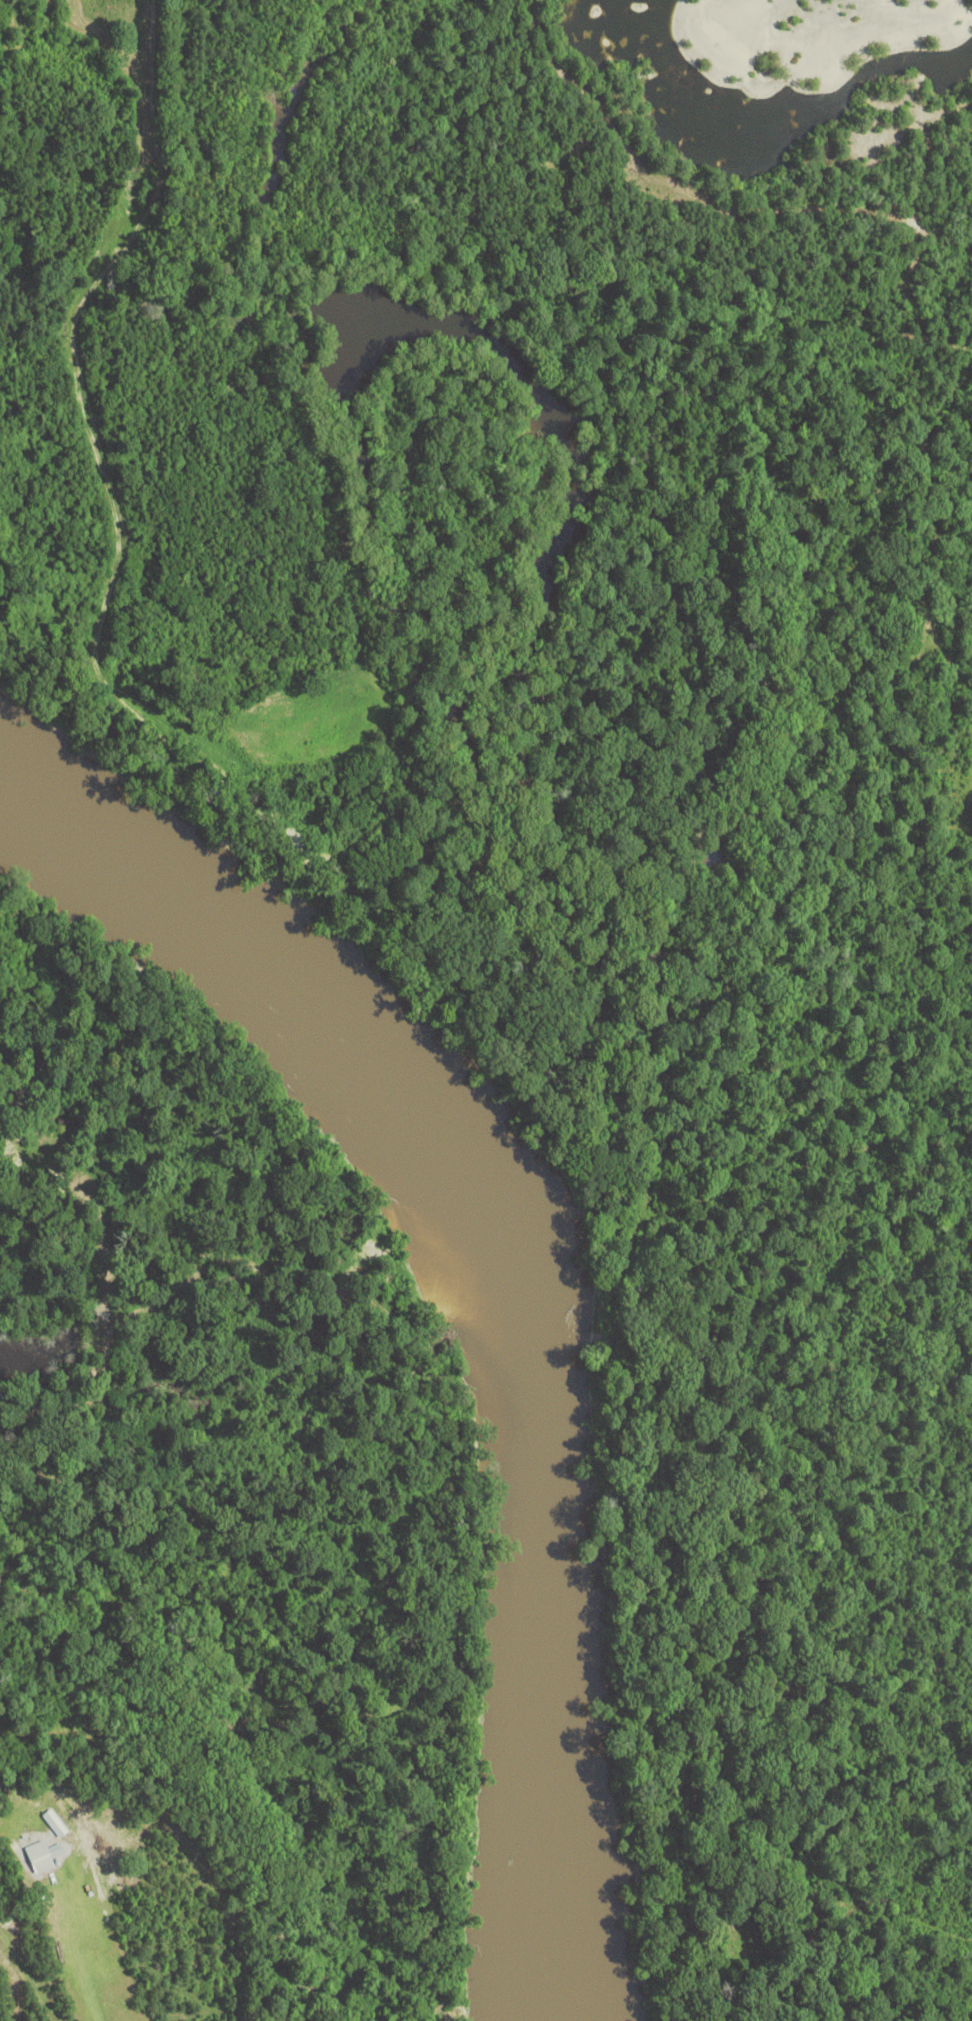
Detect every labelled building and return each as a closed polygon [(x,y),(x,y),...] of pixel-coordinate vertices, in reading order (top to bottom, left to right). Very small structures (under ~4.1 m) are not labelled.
[(71,1832),(54,1810),(45,1817),(62,1839),(71,1832)] [(28,1849),(39,1874),(72,1860),(65,1844),(51,1850),(47,1841),(28,1849)]
